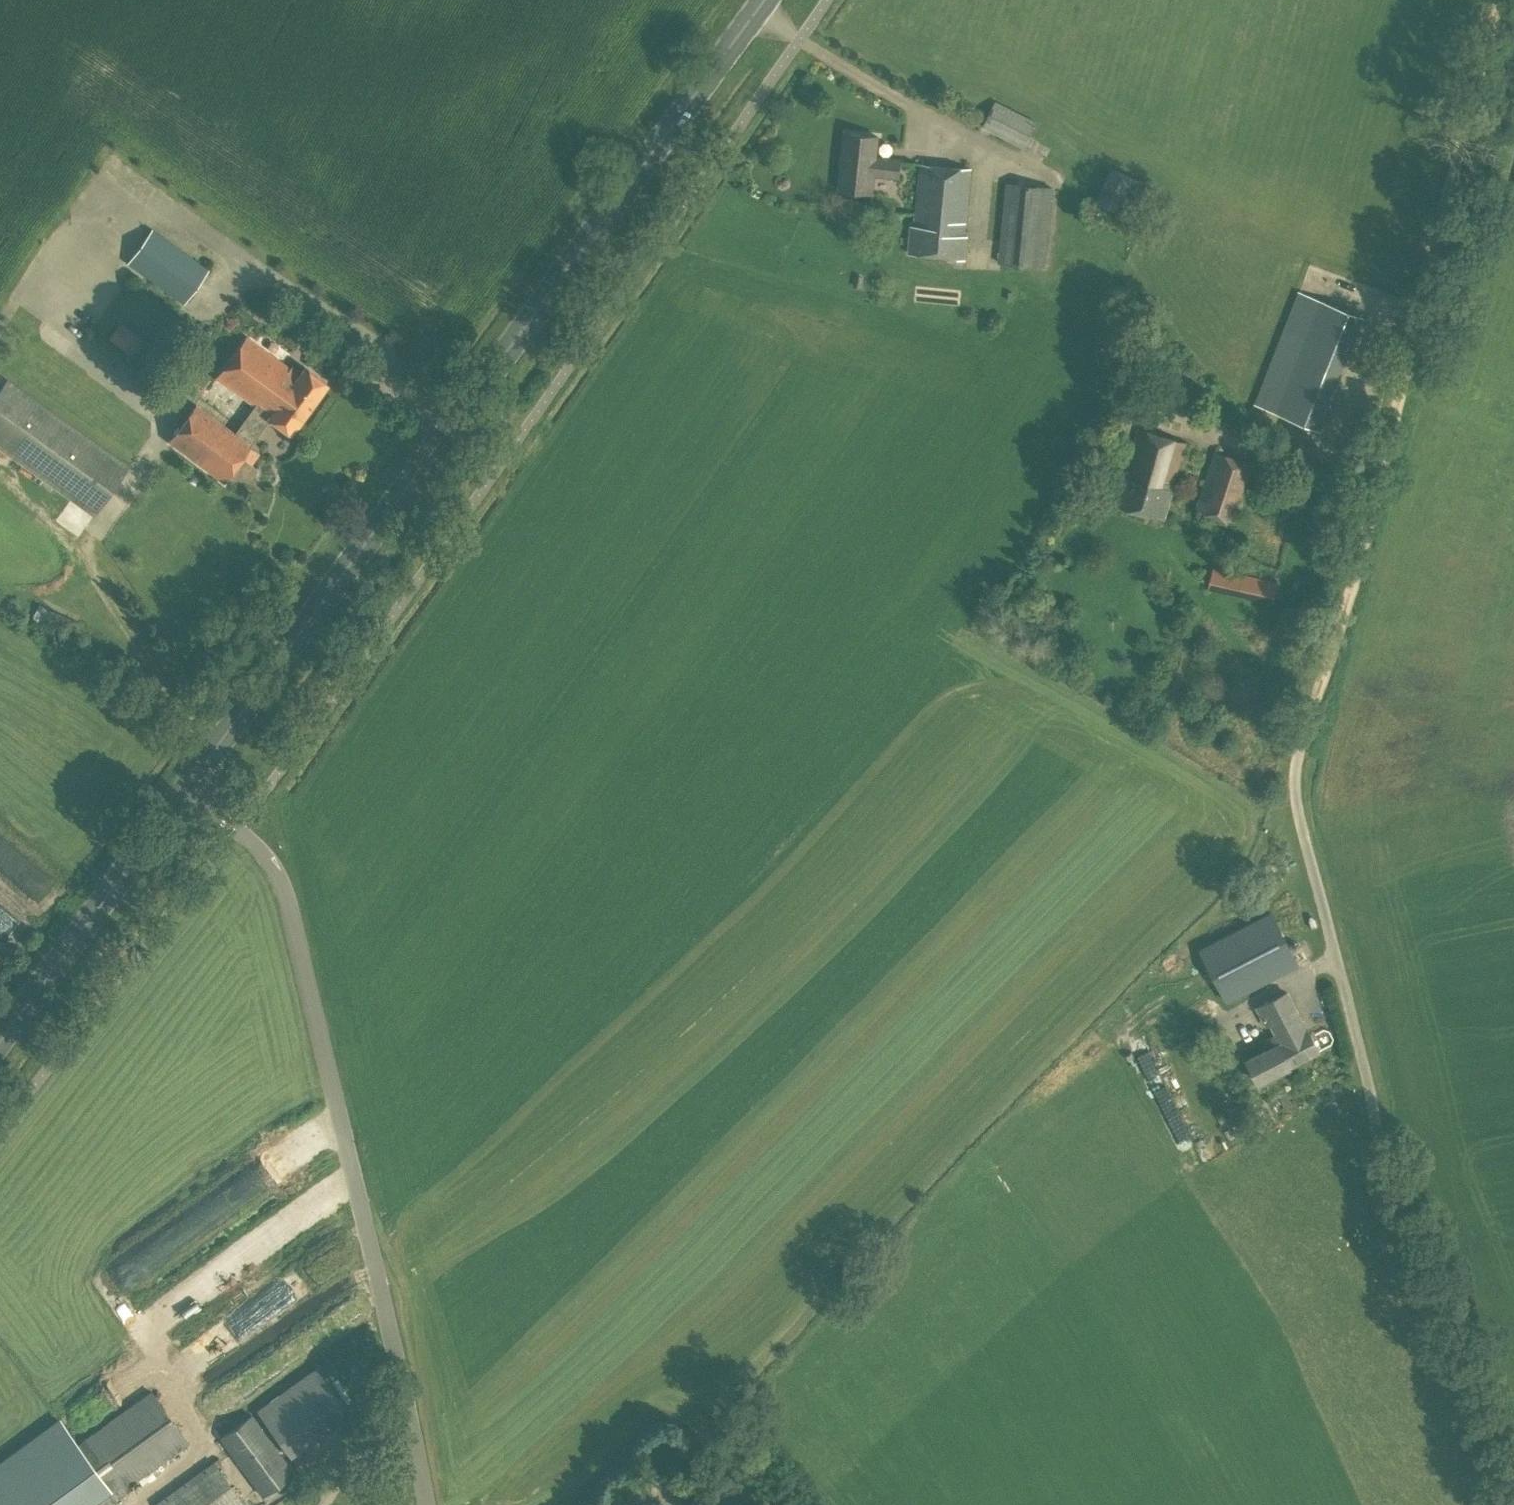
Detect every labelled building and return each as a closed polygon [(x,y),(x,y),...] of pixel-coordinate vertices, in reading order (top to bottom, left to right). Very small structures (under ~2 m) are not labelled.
[(1023,147),(1036,120),(996,100),(982,126),(1023,147)] [(872,191),(874,174),(898,176),(900,159),(876,156),(878,136),(846,133),(840,188),(872,191)] [(964,235),(971,168),(921,163),(914,225),(912,225),(909,252),(965,258),(967,235),(964,235)] [(1140,219),(1153,186),(1136,178),(1109,168),(1096,201),(1140,219)] [(1044,266),(1052,187),(1007,182),(999,261),(1044,266)] [(184,302),(207,269),(152,230),(129,262),(184,302)] [(1317,427),(1323,411),(1360,315),(1299,291),(1256,403),(1317,427)] [(132,355),(143,340),(120,323),(108,338),(132,355)] [(216,377),(255,405),(234,433),(196,404),(169,440),(224,481),(250,445),(249,444),(268,418),(290,434),(327,383),(304,366),(298,374),(246,336),(216,377)] [(102,503),(128,466),(7,379),(0,390),(0,449),(94,516),(102,503)] [(1171,489),(1186,442),(1139,428),(1125,475),(1124,475),(1115,503),(1164,518),(1173,489),(1171,489)] [(1236,523),(1255,463),(1214,450),(1196,509),(1236,523)] [(1273,606),(1279,582),(1213,566),(1207,590),(1273,606)] [(1254,870),(1257,864),(1252,861),(1249,867),(1254,870)] [(1223,1007),(1291,966),(1261,915),(1192,956),(1223,1007)] [(1290,1065),(1319,1050),(1309,1029),(1307,1030),(1287,992),(1258,1007),(1267,1025),(1271,1023),(1274,1027),(1276,1026),(1279,1032),(1265,1039),(1269,1048),(1248,1059),(1259,1082),(1290,1066),(1290,1065)] [(290,1456),(349,1413),(316,1368),(258,1410),(290,1456)] [(188,1442),(151,1391),(78,1444),(59,1417),(0,1461),(0,1504),(120,1504),(116,1499),(131,1487),(129,1484),(188,1442)] [(262,1495),(293,1472),(251,1415),(220,1437),(262,1495)] [(213,1461),(154,1504),(246,1504),(213,1461)]
